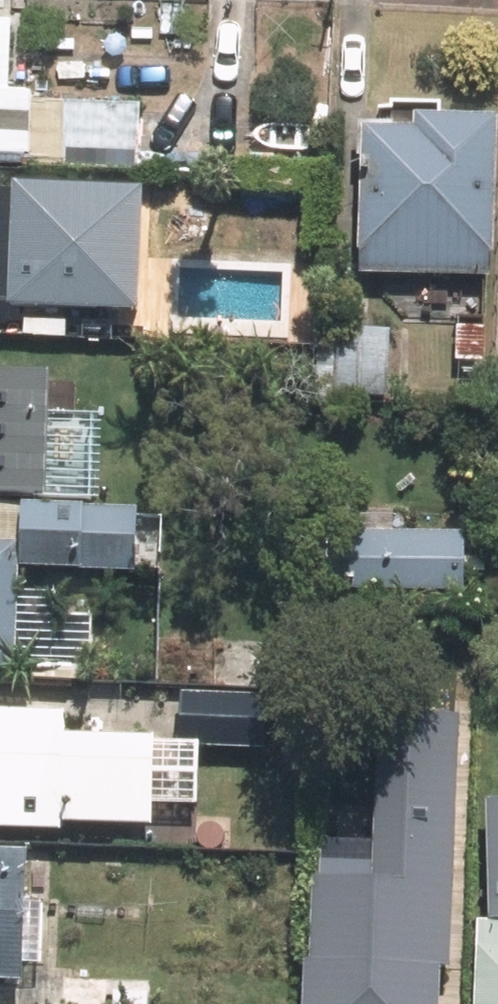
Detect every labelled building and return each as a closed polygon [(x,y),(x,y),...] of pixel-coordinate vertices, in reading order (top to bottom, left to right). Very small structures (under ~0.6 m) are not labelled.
[(139,169),(142,99),(14,93),(17,25),(0,24),(0,162),(139,169)] [(497,275),(497,120),(421,117),(421,130),(365,128),(360,276),(497,281),(497,275)] [(0,182),(0,307),(145,317),(153,192),(0,182)] [(393,397),(394,332),(342,331),(340,396),(393,397)] [(52,503),(55,372),(0,371),(0,502),(52,503)] [(23,571),(140,575),(142,511),(0,507),(0,672),(20,673),(23,571)] [(467,595),(469,535),(344,531),(342,590),(467,595)] [(185,694),(182,745),(268,751),(271,699),(185,694)] [(156,741),(69,737),(70,717),(0,714),(0,829),(65,832),(66,825),(153,829),(156,741)] [(0,852),(0,983),(27,985),(35,854),(0,852)] [(479,922),(477,1003),(497,1003),(497,922),(479,922)] [(308,927),(306,1003),(447,1003),(448,962),(383,960),(384,929),(308,927)]
